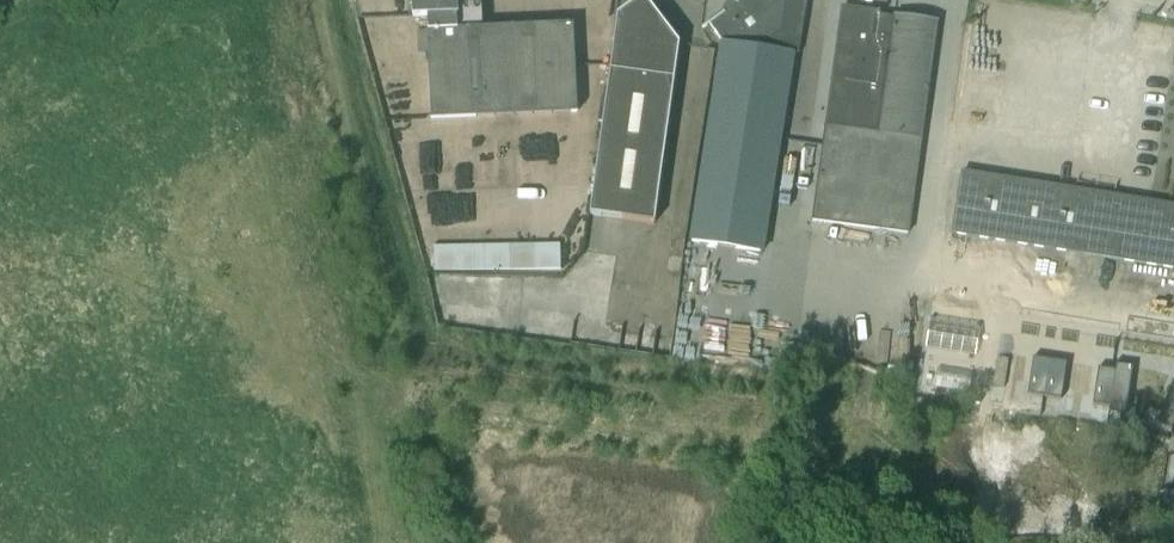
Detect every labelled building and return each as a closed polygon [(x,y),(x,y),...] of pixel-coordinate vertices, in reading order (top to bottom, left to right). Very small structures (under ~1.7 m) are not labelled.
[(412,18),(427,17),(432,117),(578,112),(574,49),(573,25),(458,30),(457,16),(458,16),(457,0),(411,0),(412,18)] [(679,45),(645,0),(638,0),(617,16),(617,15),(617,16),(589,215),(622,220),(654,225),(679,45)] [(718,67),(690,241),(761,251),(793,54),(769,50),(770,39),(781,32),(786,0),(732,0),(724,13),(709,24),(722,42),(718,67)] [(842,9),(839,32),(826,127),(824,127),(816,201),(803,199),(801,218),(812,219),(812,222),(879,231),(878,240),(897,243),(898,234),(908,236),(937,22),(895,16),(894,19),(880,17),(880,14),(842,9)] [(524,158),(525,184),(549,183),(548,157),(524,158)] [(964,169),(953,234),(1173,272),(1173,205),(964,169)] [(433,247),(434,272),(561,269),(560,244),(433,247)] [(440,275),(440,319),(486,320),(486,308),(516,308),(517,293),(544,293),(544,276),(440,275)] [(1023,331),(1006,333),(1012,382),(1029,379),(1023,331)] [(1115,339),(1098,336),(1091,385),(1108,387),(1115,339)] [(1041,344),(1024,346),(1030,394),(1047,392),(1041,344)] [(1129,355),(1113,353),(1106,401),(1122,404),(1129,355)] [(1153,412),(1165,424),(1173,414),(1173,390),(1153,412)] [(1155,434),(1168,446),(1173,439),(1173,415),(1155,434)]
